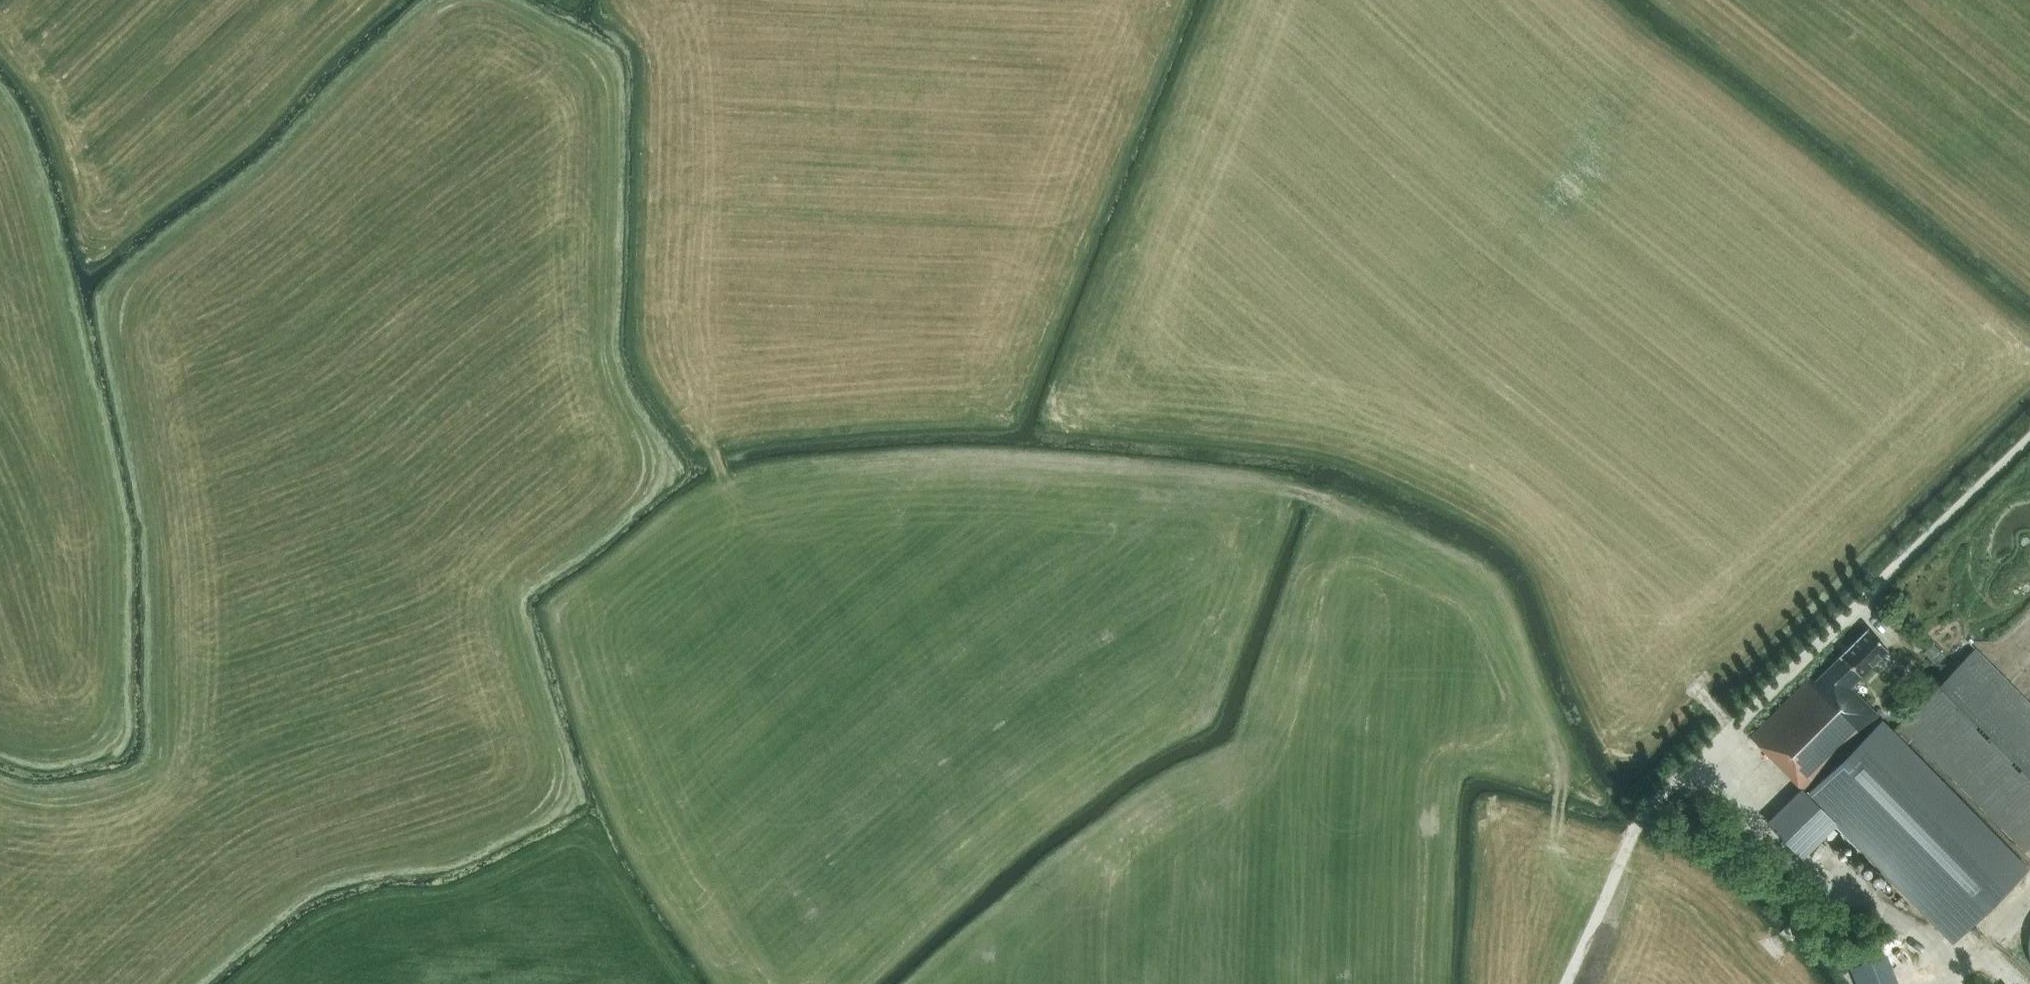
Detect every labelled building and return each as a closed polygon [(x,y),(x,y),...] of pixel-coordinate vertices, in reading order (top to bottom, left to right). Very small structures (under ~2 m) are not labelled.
[(2023,850),(2024,851),(2029,846),(2029,704),(1975,648),(1887,736),(1873,722),(1878,716),(1850,687),(1887,650),(1867,629),(1814,682),(1810,678),(1750,737),(1802,791),(1770,822),(1801,854),(1835,820),(1953,939),(2025,869),(1904,746),(1912,738),(2010,836),(2003,842),(2017,856),(2023,850)] [(1924,652),(1936,664),(1945,655),(1932,643),(1924,652)] [(1852,971),(1858,983),(1899,983),(1888,956),(1852,971)]
